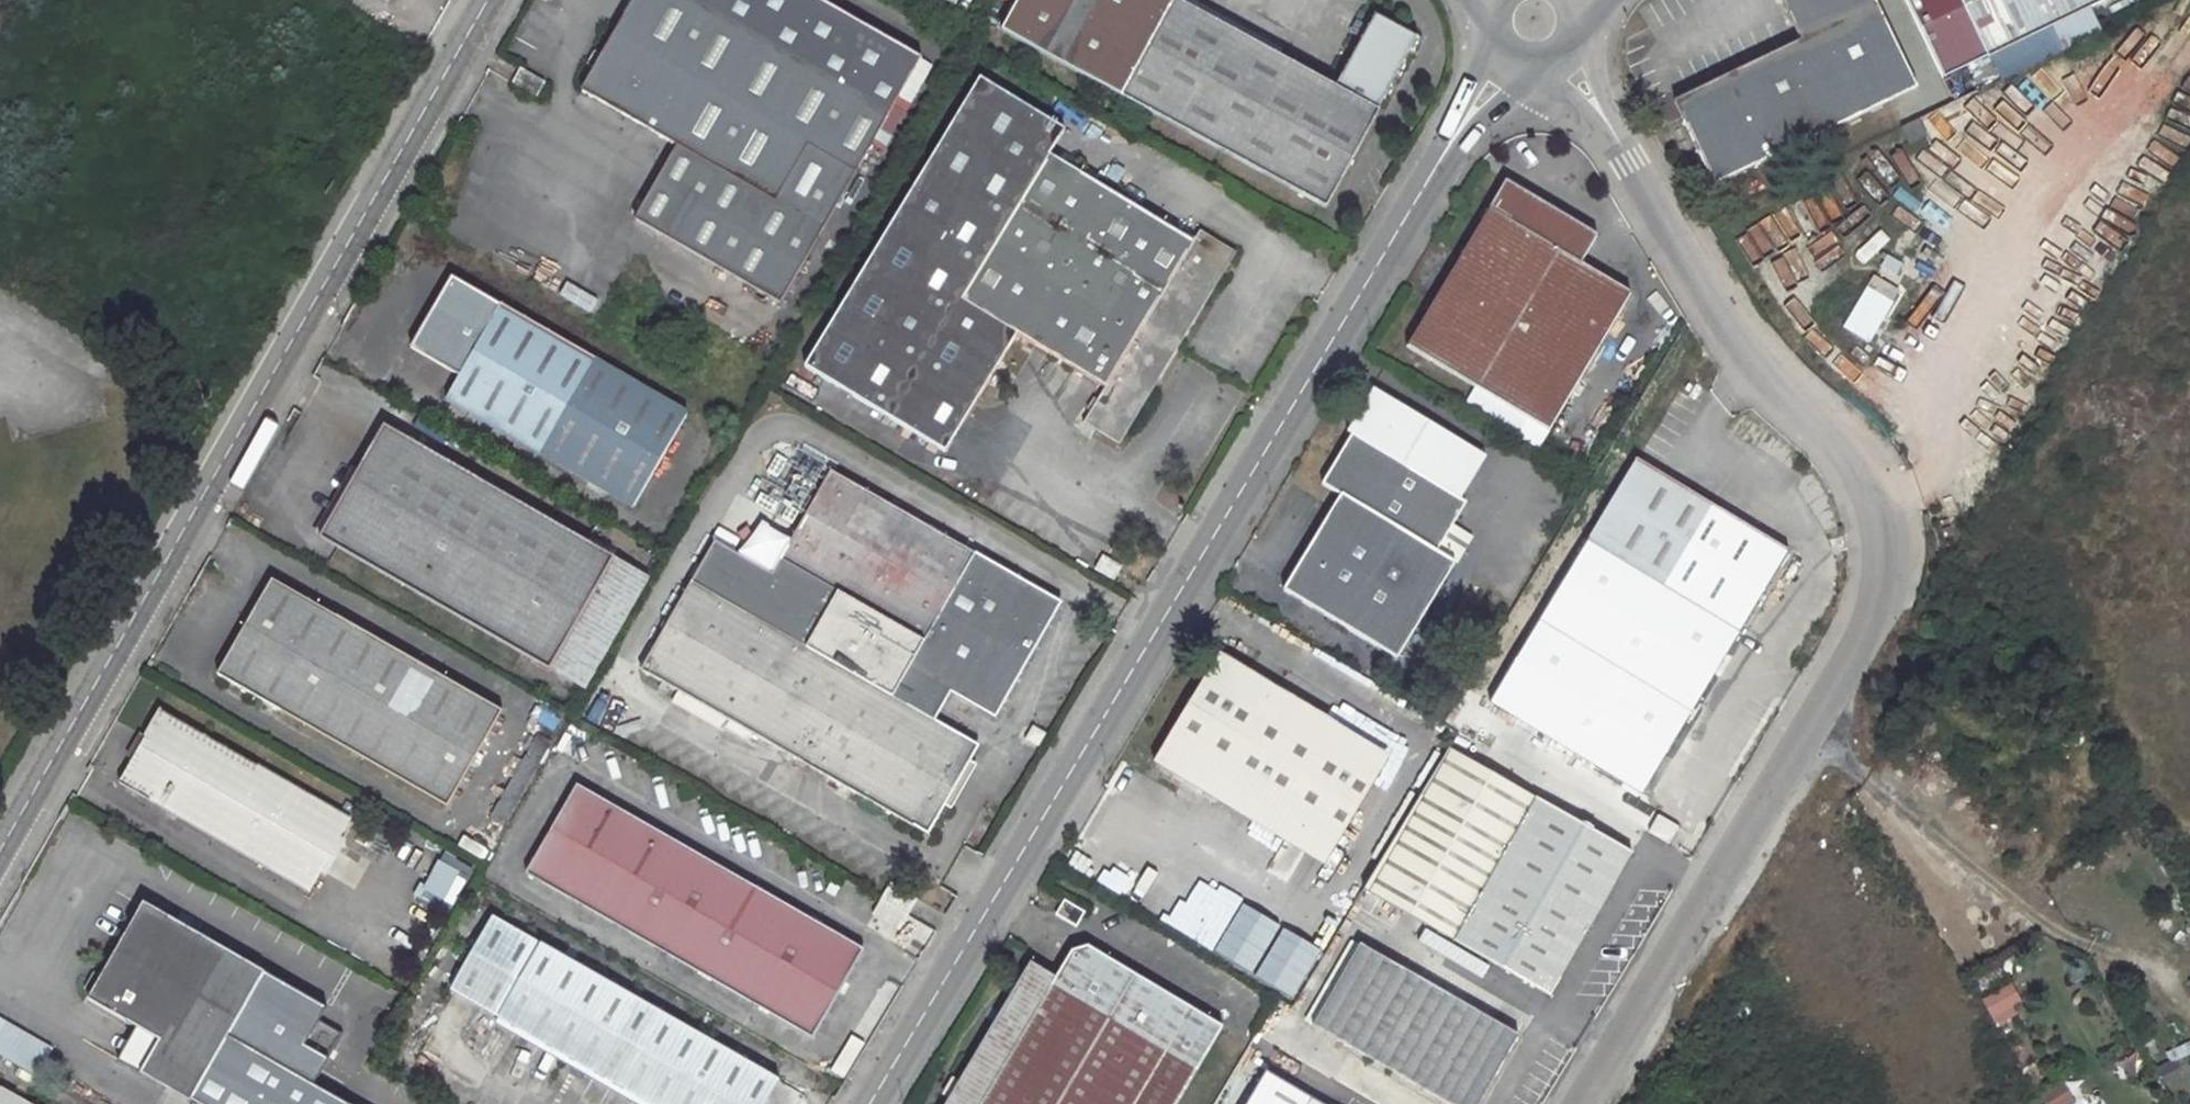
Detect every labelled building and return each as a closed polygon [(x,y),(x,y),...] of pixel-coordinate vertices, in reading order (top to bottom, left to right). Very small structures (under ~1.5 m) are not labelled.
[(812,0),(629,0),(576,92),(672,147),(629,222),(775,305),(850,173),(916,59),(812,0)] [(1171,0),(1012,0),(994,31),(1117,98),(1172,0),(1171,0)] [(1370,15),(1329,86),(1172,0),(1117,98),(1320,208),(1415,40),(1370,15)] [(1716,189),(1917,92),(1872,0),(1779,0),(1799,43),(1745,69),(1690,97),(1697,112),(1682,119),(1716,189)] [(2112,0),(1961,0),(1991,64),(2114,5),(2112,0)] [(926,65),(916,59),(850,173),(861,179),(926,65)] [(516,60),(507,75),(532,90),(540,76),(516,60)] [(1191,239),(1048,153),(1063,129),(978,77),(804,366),(946,451),(1016,333),(1104,387),(1084,421),(1120,443),(1236,251),(1198,228),(1191,239)] [(1690,97),(1675,104),(1682,119),(1697,112),(1690,97)] [(1658,116),(1661,115),(1657,107),(1648,112),(1656,129),(1663,127),(1658,116)] [(1919,124),(1902,132),(1911,149),(1927,141),(1919,124)] [(1573,275),(1592,243),(1500,190),(1405,349),(1549,434),(1626,304),(1573,275)] [(1788,236),(1802,227),(1790,208),(1776,217),(1788,236)] [(1894,265),(1887,277),(1901,285),(1908,274),(1894,265)] [(457,371),(444,394),(630,501),(684,407),(448,272),(408,343),(457,371)] [(1876,296),(1852,335),(1861,340),(1867,343),(1890,305),(1876,296)] [(1356,434),(1326,484),(1344,495),(1287,591),(1401,659),(1465,552),(1447,540),(1456,525),(1470,501),(1464,498),(1424,475),(1450,432),(1377,388),(1351,432),(1356,434)] [(317,533),(546,663),(613,549),(384,419),(317,533)] [(1450,432),(1424,475),(1464,498),(1489,456),(1450,432)] [(1487,701),(1640,792),(1786,547),(1633,455),(1487,701)] [(712,542),(639,672),(927,832),(977,744),(933,719),(928,716),(944,687),(949,690),(993,715),(1058,600),(828,471),(770,574),(712,542)] [(1465,552),(1474,537),(1456,525),(1447,540),(1465,552)] [(613,549),(546,663),(580,683),(647,568),(613,549)] [(1122,567),(1103,556),(1097,567),(1116,578),(1122,567)] [(271,577),(218,673),(447,799),(499,704),(271,577)] [(1219,689),(1226,679),(1229,674),(1197,654),(1130,764),(1160,782),(1171,762),(1314,847),(1359,774),(1219,689)] [(1366,764),(1226,679),(1219,689),(1359,774),(1366,764)] [(928,716),(933,719),(949,690),(944,687),(928,716)] [(157,707),(117,779),(305,887),(348,815),(157,707)] [(1451,748),(1366,889),(1454,940),(1550,996),(1632,853),(1451,748)] [(1665,757),(1657,770),(1692,789),(1699,776),(1665,757)] [(1314,847),(1171,762),(1160,782),(1303,866),(1314,847)] [(523,872),(810,1035),(861,948),(574,784),(523,872)] [(1676,824),(1656,811),(1646,828),(1666,840),(1676,824)] [(447,849),(435,871),(464,888),(477,865),(447,849)] [(919,899),(888,882),(878,899),(909,916),(919,899)] [(870,912),(900,930),(909,916),(878,899),(870,912)] [(1055,916),(1074,931),(1084,916),(1064,902),(1055,916)] [(138,1071),(190,1102),(251,998),(274,1011),(288,985),(142,903),(84,1000),(131,1026),(155,1040),(138,1071)] [(651,1103),(763,1103),(777,1082),(491,917),(449,989),(651,1103)] [(1454,1103),(1480,1103),(1520,1035),(1362,943),(1316,1023),(1454,1103)] [(938,1103),(1175,1103),(1223,1033),(1090,946),(1072,954),(1056,977),(1032,961),(938,1103)] [(2012,983),(1982,1001),(1997,1028),(2028,1010),(2012,983)] [(0,1018),(0,1053),(36,1074),(51,1048),(0,1018)] [(138,1071),(155,1040),(131,1026),(114,1056),(138,1071)] [(2117,1053),(2114,1073),(2134,1076),(2137,1056),(2117,1053)] [(2156,1068),(2162,1084),(2182,1077),(2175,1060),(2156,1068)] [(1269,1071),(1249,1103),(1323,1103),(1269,1071)] [(2041,1100),(2045,1103),(2071,1103),(2077,1100),(2063,1083),(2041,1100)] [(3,1087),(1,1089),(0,1089),(0,1103),(33,1103),(3,1087)]
